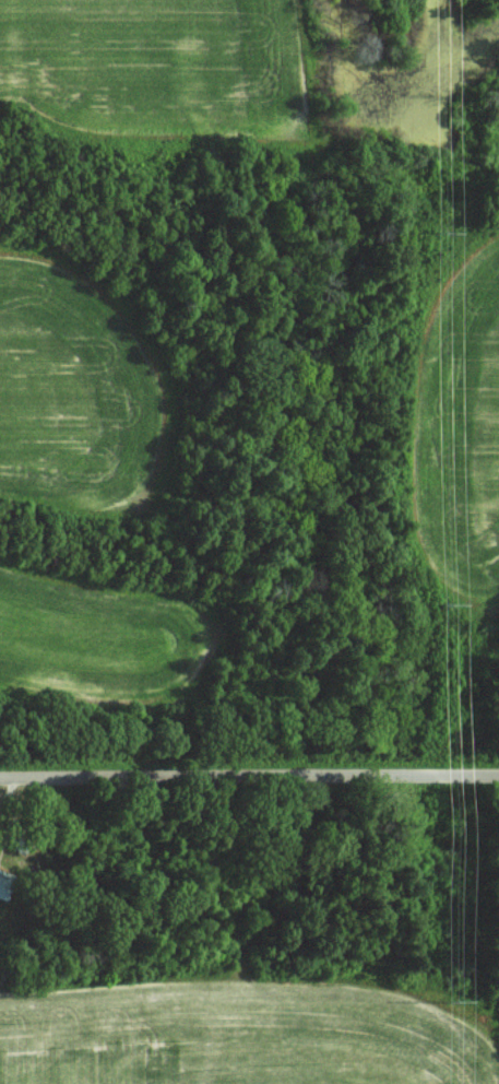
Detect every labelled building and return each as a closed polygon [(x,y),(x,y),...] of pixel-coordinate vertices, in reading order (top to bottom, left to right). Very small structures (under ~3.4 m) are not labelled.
[(7,898),(12,880),(0,876),(0,896),(7,898)]
